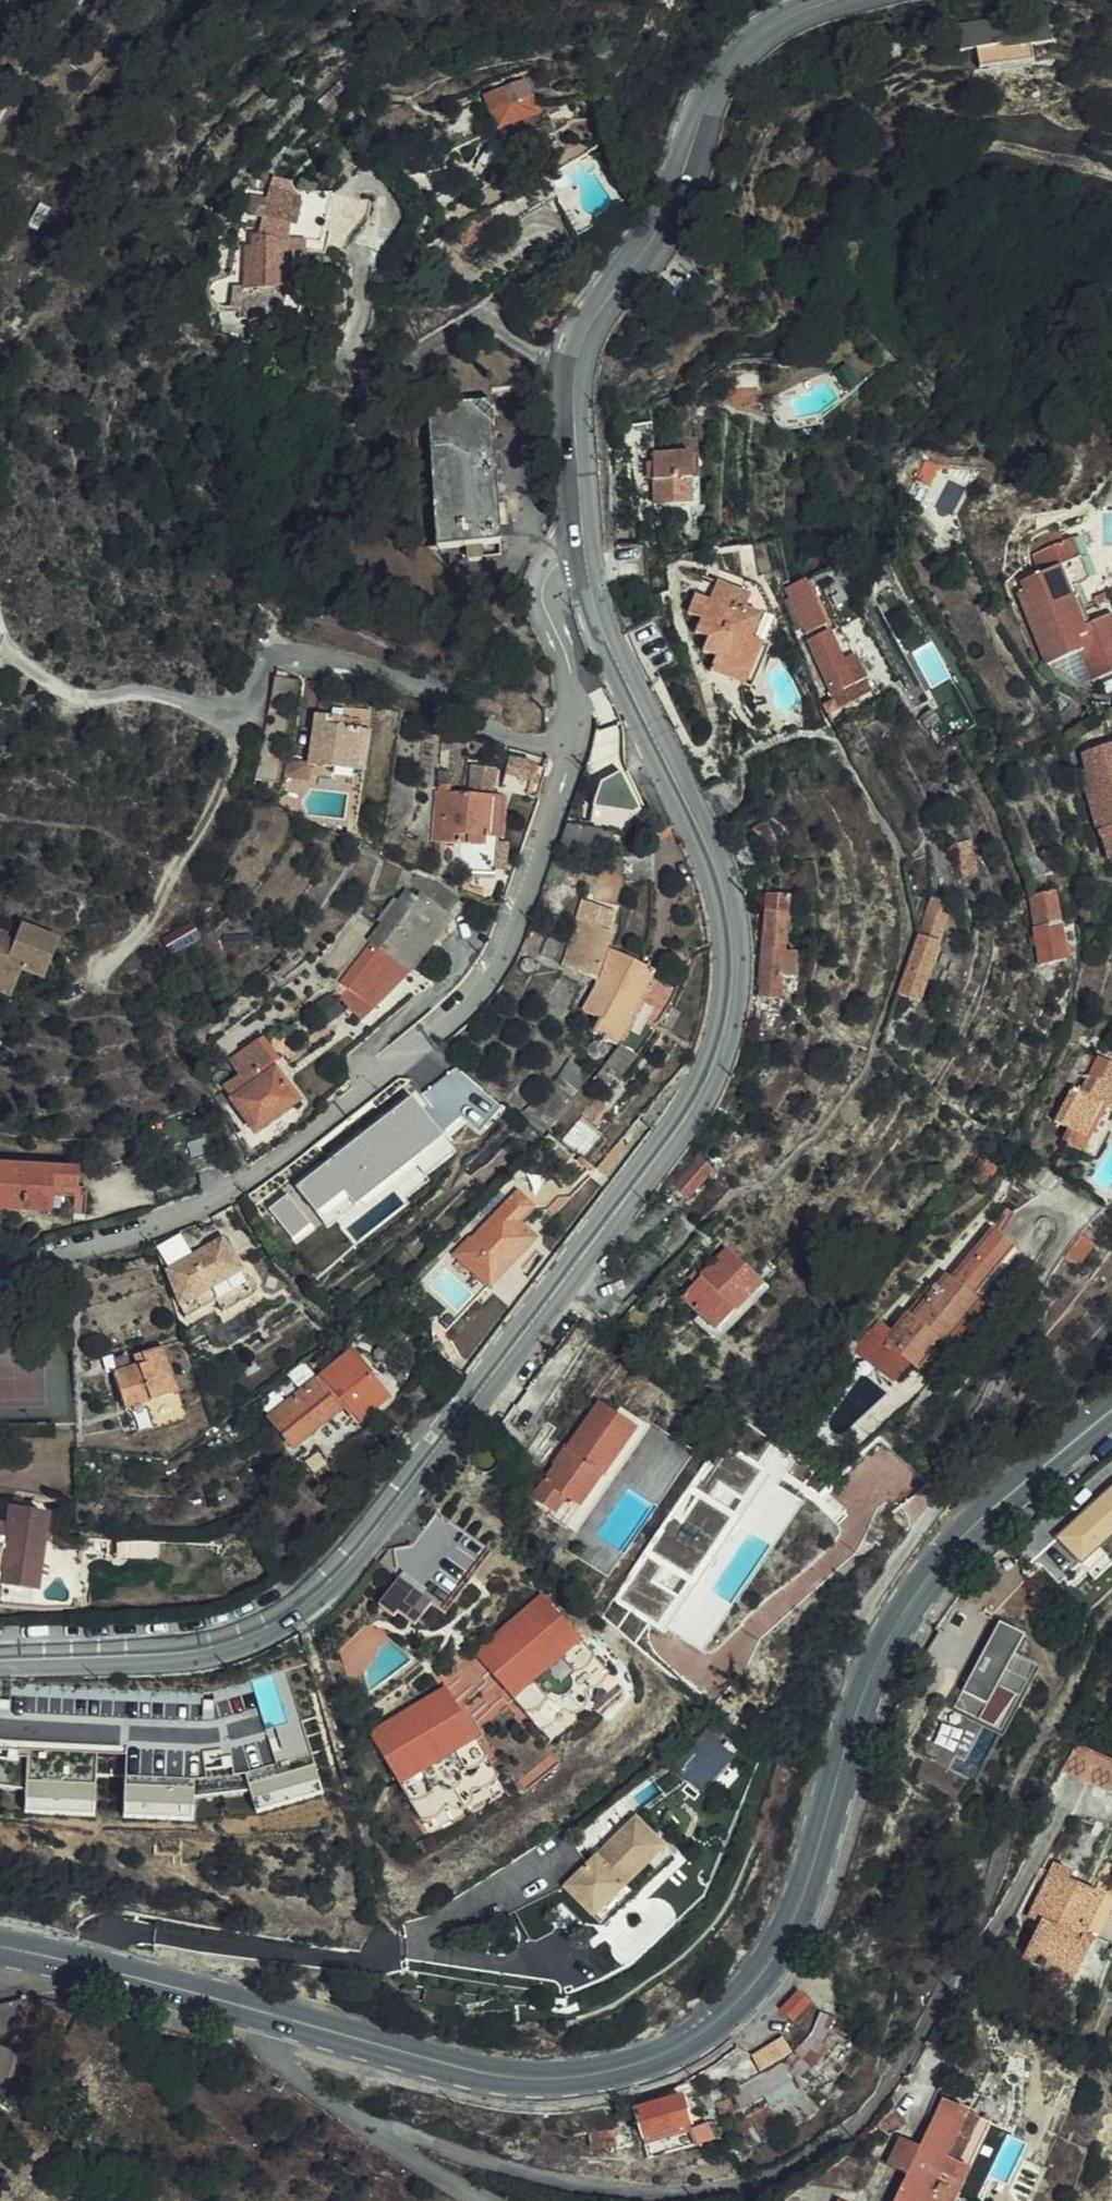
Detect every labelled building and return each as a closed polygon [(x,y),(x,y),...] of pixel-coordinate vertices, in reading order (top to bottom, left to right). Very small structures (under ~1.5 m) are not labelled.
[(1028,18),(1026,11),(958,21),(963,50),(977,48),(980,68),(1035,60),(1033,43),(1054,40),(1050,15),(1028,18)] [(358,92),(347,72),(314,100),(319,107),(329,114),(358,92)] [(525,82),(486,96),(497,130),(505,128),(508,137),(513,150),(516,158),(551,146),(542,120),(546,118),(545,114),(538,117),(525,82)] [(508,137),(499,133),(496,140),(506,144),(508,152),(513,150),(508,137)] [(380,145),(372,134),(362,140),(370,152),(380,145)] [(270,190),(263,216),(288,223),(296,218),(299,204),(294,196),(270,190)] [(288,223),(263,216),(258,236),(255,237),(254,246),(286,249),(288,223)] [(281,302),(282,294),(264,292),(267,252),(285,254),(286,249),(254,246),(255,237),(248,236),(244,286),(255,287),(254,300),(281,302)] [(264,292),(282,294),(285,254),(267,252),(264,292)] [(244,286),(228,284),(227,291),(243,293),(244,286)] [(734,413),(746,411),(741,407),(729,396),(721,384),(725,404),(734,413)] [(502,541),(497,398),(433,400),(437,542),(502,541)] [(650,432),(647,433),(646,456),(646,457),(656,454),(650,432)] [(646,456),(647,433),(617,441),(622,462),(646,457),(646,456)] [(703,507),(695,440),(672,443),(674,457),(652,460),(658,512),(703,507)] [(1065,674),(1086,663),(1102,694),(1111,689),(1111,628),(1091,638),(1073,601),(1092,592),(1070,549),(1036,566),(1046,587),(1026,596),(1031,605),(1065,674)] [(727,592),(759,607),(776,616),(772,598),(734,579),(727,592)] [(784,604),(792,635),(801,632),(804,638),(825,630),(807,582),(784,591),(788,601),(784,603),(784,604)] [(752,620),(759,607),(727,592),(716,585),(697,620),(711,629),(705,642),(718,649),(712,661),(727,669),(721,683),(753,700),(775,652),(772,650),(774,647),(764,641),(769,629),(752,620)] [(1056,678),(1065,674),(1031,605),(1022,609),(1056,678)] [(776,616),(759,607),(752,620),(769,629),(764,641),(774,647),(772,650),(775,652),(778,646),(777,622),(776,616)] [(827,705),(831,715),(865,699),(850,662),(842,666),(828,636),(805,646),(826,695),(824,697),(827,705)] [(821,719),(831,715),(827,705),(817,709),(821,719)] [(363,733),(367,734),(371,716),(344,711),(343,720),(364,724),(363,733)] [(927,734),(940,725),(933,714),(919,723),(927,734)] [(359,770),(367,734),(363,733),(364,724),(343,720),(315,715),(306,760),(359,770)] [(1083,754),(1087,771),(1084,772),(1094,808),(1091,809),(1099,836),(1104,836),(1111,859),(1111,745),(1083,754)] [(303,775),(306,760),(282,756),(279,770),(303,775)] [(501,786),(540,796),(548,767),(509,756),(501,786)] [(480,795),(492,796),(493,770),(468,768),(480,795)] [(426,840),(427,840),(438,841),(444,841),(448,792),(442,792),(443,784),(431,782),(426,840)] [(620,814),(618,782),(595,783),(598,816),(620,814)] [(480,795),(448,792),(444,841),(462,843),(463,835),(471,835),(470,844),(492,845),(493,836),(500,837),(503,796),(492,796),(480,795)] [(599,849),(600,830),(591,828),(569,825),(564,840),(562,847),(599,849)] [(462,843),(470,844),(471,835),(463,835),(462,843)] [(492,845),(470,844),(462,843),(461,871),(495,875),(500,837),(493,836),(492,845)] [(427,840),(423,872),(433,876),(438,841),(427,840)] [(971,873),(963,851),(950,856),(958,878),(971,873)] [(648,887),(649,856),(626,856),(626,887),(648,887)] [(1029,902),(1037,951),(1040,970),(1067,965),(1055,897),(1029,902)] [(442,934),(452,921),(419,898),(343,999),(365,1021),(404,983),(436,942),(441,946),(448,937),(442,934)] [(931,904),(917,940),(940,948),(952,911),(931,904)] [(777,1018),(785,916),(764,915),(759,981),(762,981),(759,1017),(777,1018)] [(606,950),(609,942),(612,936),(578,919),(561,965),(595,985),(578,1014),(590,1021),(583,1035),(612,1048),(653,976),(606,950)] [(12,988),(19,972),(39,981),(56,942),(17,926),(11,944),(2,941),(4,937),(0,936),(0,984),(12,988)] [(917,940),(898,999),(921,1007),(940,948),(917,940)] [(12,988),(0,984),(0,997),(7,1000),(12,988)] [(224,1089),(225,1091),(274,1055),(262,1038),(230,1060),(241,1076),(224,1089)] [(1102,1053),(1101,1055),(1087,1048),(1068,1082),(1075,1086),(1058,1118),(1072,1125),(1066,1137),(1096,1153),(1111,1124),(1111,1058),(1102,1053)] [(635,1059),(631,1057),(617,1051),(590,1084),(605,1096),(635,1059)] [(274,1055),(225,1091),(255,1133),(297,1101),(272,1066),(278,1061),(274,1055)] [(536,1138),(578,1085),(561,1069),(547,1091),(535,1104),(519,1120),(536,1138)] [(349,1190),(358,1202),(445,1135),(414,1096),(298,1185),(319,1213),(349,1190)] [(979,1185),(996,1164),(980,1151),(963,1171),(979,1185)] [(8,1174),(15,1173),(13,1197),(0,1196),(0,1241),(30,1241),(31,1198),(78,1200),(81,1176),(104,1177),(104,1156),(10,1152),(8,1174)] [(737,1178),(726,1164),(694,1187),(704,1202),(737,1178)] [(8,1174),(0,1173),(0,1179),(0,1196),(13,1197),(15,1173),(8,1174)] [(446,1268),(447,1269),(478,1297),(481,1300),(490,1290),(506,1304),(530,1277),(515,1263),(536,1239),(523,1226),(538,1209),(519,1192),(474,1241),(473,1239),(446,1268)] [(878,1337),(905,1359),(911,1364),(936,1337),(946,1345),(983,1302),(976,1297),(1017,1249),(990,1226),(949,1274),(938,1286),(932,1282),(930,1281),(928,1284),(906,1310),(902,1307),(886,1326),(878,1337)] [(188,1250),(192,1250),(196,1248),(198,1246),(200,1243),(200,1239),(200,1236),(197,1232),(192,1230),(188,1230),(184,1232),(181,1235),(180,1237),(180,1242),(184,1248),(188,1250)] [(1068,1248),(1071,1250),(1081,1237),(1078,1235),(1068,1248)] [(1081,1237),(1071,1250),(1075,1254),(1086,1241),(1081,1237)] [(163,1249),(155,1252),(159,1265),(160,1267),(163,1265),(184,1323),(216,1305),(224,1316),(256,1297),(240,1272),(240,1273),(221,1241),(187,1261),(182,1253),(173,1259),(163,1249)] [(704,1331),(758,1292),(729,1252),(675,1293),(696,1320),(704,1331)] [(938,1286),(949,1274),(943,1270),(932,1282),(938,1286)] [(924,1281),(902,1307),(906,1310),(928,1284),(924,1281)] [(763,1299),(758,1292),(704,1331),(696,1320),(688,1326),(702,1344),(763,1299)] [(247,1314),(205,1337),(212,1349),(216,1347),(226,1348),(257,1331),(247,1314)] [(888,1377),(905,1359),(878,1337),(886,1326),(875,1317),(851,1346),(888,1377)] [(173,1394),(157,1346),(131,1353),(135,1367),(108,1374),(118,1409),(173,1394)] [(357,1425),(384,1397),(381,1393),(346,1353),(267,1421),(292,1451),(330,1421),(320,1410),(334,1399),(344,1410),(357,1425)] [(409,1426),(384,1397),(357,1425),(384,1457),(409,1426)] [(330,1421),(344,1410),(334,1399),(320,1410),(330,1421)] [(644,1436),(599,1404),(568,1449),(555,1466),(532,1499),(555,1515),(566,1499),(578,1507),(601,1475),(604,1477),(612,1483),(644,1436)] [(555,1466),(568,1449),(565,1446),(552,1464),(555,1466)] [(1024,1546),(1061,1584),(1111,1534),(1111,1460),(1024,1546)] [(566,1530),(604,1477),(601,1475),(578,1507),(566,1499),(555,1515),(551,1520),(566,1530)] [(427,1503),(380,1565),(402,1582),(381,1608),(397,1620),(401,1615),(418,1628),(424,1620),(434,1607),(448,1618),(496,1557),(427,1503)] [(38,1514),(2,1512),(0,1521),(0,1565),(29,1570),(38,1514)] [(98,1549),(99,1538),(79,1537),(78,1548),(98,1549)] [(1060,1591),(1079,1613),(1111,1584),(1111,1554),(1106,1549),(1060,1591)] [(29,1570),(0,1565),(0,1584),(26,1589),(29,1570)] [(548,1603),(479,1661),(485,1667),(553,1609),(548,1603)] [(553,1609),(485,1667),(529,1720),(535,1714),(537,1716),(531,1722),(543,1736),(612,1678),(553,1609)] [(996,1618),(930,1758),(981,1782),(1037,1663),(1017,1654),(1027,1633),(996,1618)] [(452,1643),(424,1620),(418,1628),(444,1650),(493,1708),(501,1701),(452,1643)] [(294,1693),(254,1705),(252,1706),(270,1763),(285,1759),(289,1770),(324,1760),(326,1760),(321,1745),(312,1747),(307,1732),(313,1730),(312,1724),(305,1726),(301,1713),(294,1693)] [(378,1747),(455,1702),(451,1695),(374,1740),(378,1747)] [(252,1706),(254,1705),(252,1696),(228,1703),(230,1712),(252,1706)] [(455,1702),(378,1747),(424,1825),(501,1780),(455,1702)] [(270,1763),(252,1706),(230,1712),(213,1717),(228,1777),(206,1782),(211,1798),(229,1792),(234,1809),(271,1798),(267,1785),(291,1777),(299,1798),(342,1786),(335,1766),(328,1769),(324,1760),(289,1770),(285,1759),(270,1763)] [(311,1711),(301,1713),(305,1726),(312,1724),(313,1730),(307,1732),(312,1747),(321,1745),(311,1711)] [(704,1792),(736,1754),(710,1732),(678,1771),(704,1792)] [(1089,1774),(1043,1757),(1033,1785),(1078,1803),(1089,1774)] [(126,1819),(197,1817),(196,1777),(125,1780),(126,1819)] [(98,1814),(98,1781),(27,1781),(28,1814),(98,1814)] [(532,1940),(557,1926),(549,1908),(573,1893),(581,1900),(579,1907),(579,1912),(584,1916),(589,1917),(596,1917),(604,1924),(634,1892),(627,1885),(649,1864),(657,1871),(674,1853),(653,1832),(648,1831),(644,1822),(638,1819),(634,1821),(598,1856),(594,1855),(585,1857),(580,1862),(577,1868),(514,1904),(532,1940)] [(1047,1884),(1049,1878),(1031,1869),(1005,1924),(1017,1930),(1000,1966),(1050,1988),(1070,1945),(1060,1940),(1079,1899),(1047,1884)] [(794,2019),(810,2001),(799,1990),(781,2007),(794,2019)] [(824,2043),(836,2021),(820,2013),(809,2034),(783,2059),(795,2071),(824,2043)] [(779,2053),(771,2040),(750,2053),(759,2066),(779,2053)] [(737,2083),(722,2093),(725,2101),(717,2105),(722,2117),(736,2111),(732,2099),(743,2094),(748,2102),(773,2087),(765,2072),(738,2086),(737,2083)] [(659,2102),(635,2110),(644,2136),(690,2122),(677,2083),(655,2092),(659,2102)] [(652,2093),(631,2100),(635,2110),(659,2102),(655,2092),(652,2093)] [(938,2103),(991,2124),(991,2122),(941,2097),(938,2103)] [(991,2124),(938,2103),(919,2143),(900,2134),(888,2161),(906,2170),(897,2188),(929,2200),(953,2200),(991,2124)] [(897,2188),(892,2200),(929,2200),(897,2188)]
